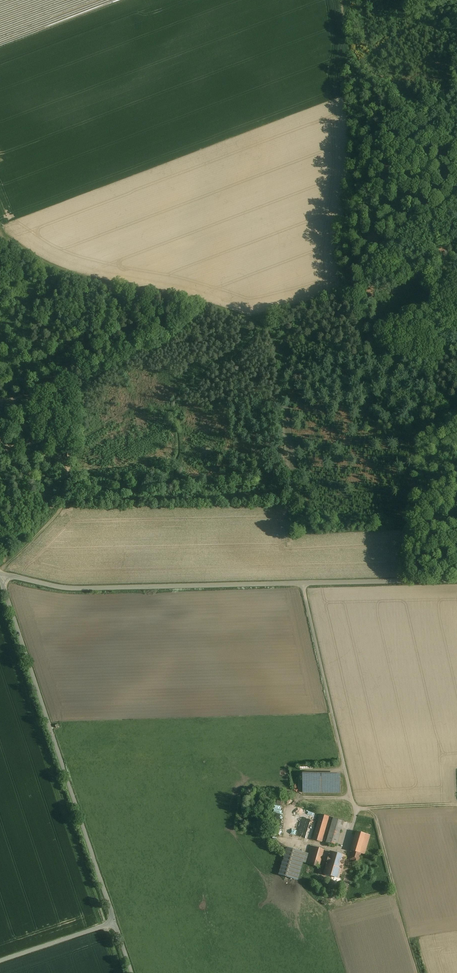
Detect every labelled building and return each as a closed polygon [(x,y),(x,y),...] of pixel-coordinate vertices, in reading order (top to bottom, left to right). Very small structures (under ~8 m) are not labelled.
[(339,775),(303,775),(303,793),(339,793),(339,775)] [(329,816),(321,814),(313,839),(321,841),(329,816)] [(299,827),(298,829),(303,830),(307,819),(295,815),(293,825),(299,827)] [(344,821),(334,818),(326,842),(336,845),(344,821)] [(370,835),(357,831),(351,851),(353,851),(351,858),(359,860),(361,853),(364,854),(370,835)] [(305,853),(288,847),(280,875),(298,880),(305,853)] [(320,861),(327,863),(328,859),(321,857),(324,849),(315,847),(310,864),(319,867),(320,861)] [(331,851),(328,859),(327,863),(324,873),(339,877),(345,856),(331,851)]
